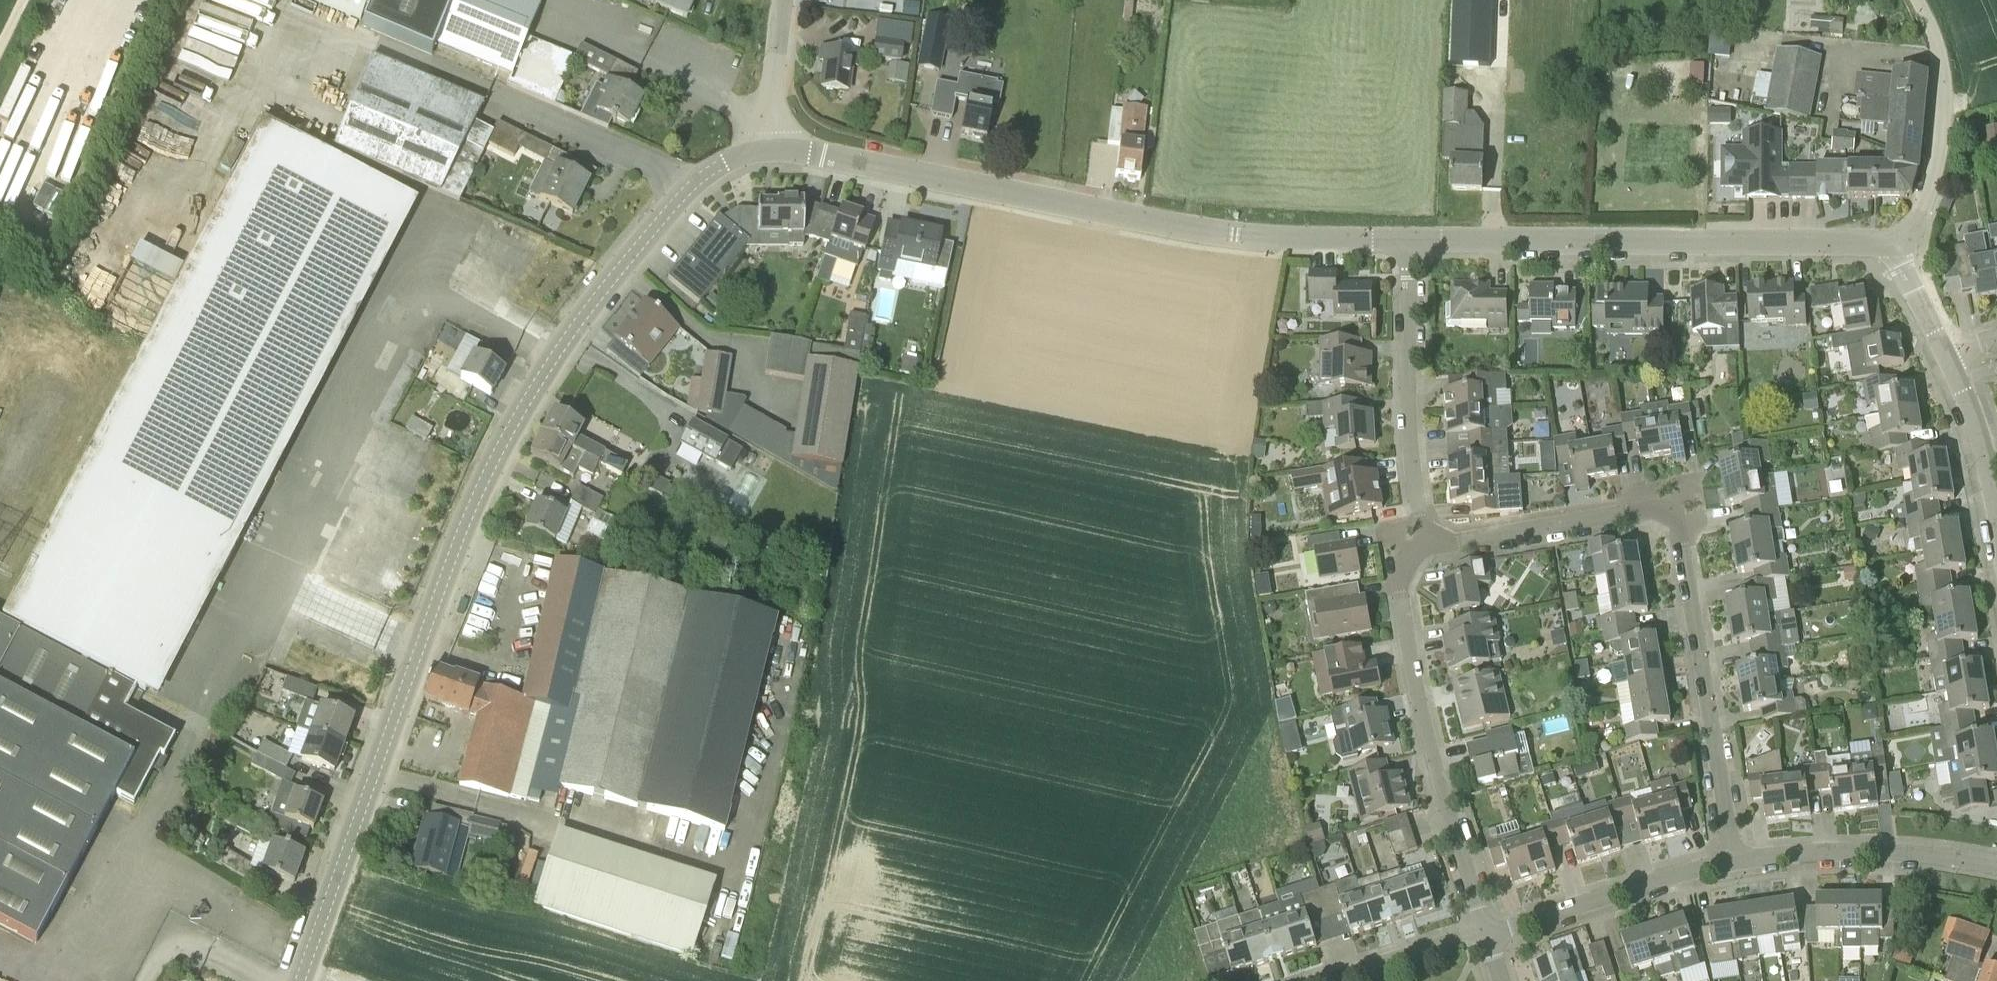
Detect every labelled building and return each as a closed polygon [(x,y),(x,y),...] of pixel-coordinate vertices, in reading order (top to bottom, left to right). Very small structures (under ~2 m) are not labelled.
[(216,23),(268,37),(275,12),(229,0),(222,0),(216,23)] [(537,0),(298,0),(432,53),(435,45),(510,75),(506,85),(554,105),(572,61),(526,42),(542,2),(537,0)] [(693,0),(656,0),(654,5),(686,18),(693,0)] [(1064,0),(1054,0),(1054,10),(1063,11),(1064,0)] [(1087,0),(1076,0),(1075,8),(1086,9),(1087,0)] [(1450,66),(1492,67),(1494,0),(1452,0),(1450,66)] [(1131,21),(1133,2),(1125,1),(1123,20),(1131,21)] [(1842,33),(1844,17),(1820,15),(1818,31),(1842,33)] [(915,66),(938,71),(948,20),(925,16),(915,66)] [(1727,54),(1729,37),(1713,34),(1711,52),(1727,54)] [(900,63),(902,44),(873,40),(871,59),(900,63)] [(582,44),(575,59),(610,76),(617,62),(582,44)] [(859,67),(860,52),(859,52),(821,48),(819,60),(825,61),(822,86),(851,90),(854,67),(859,67)] [(1810,120),(1822,57),(1777,49),(1765,112),(1810,120)] [(486,97),(372,53),(336,143),(461,196),(486,144),(494,126),(477,117),(486,97)] [(987,71),(988,62),(964,58),(962,66),(960,66),(953,98),(967,100),(961,132),(987,138),(987,136),(993,106),(994,107),(994,104),(993,104),(994,95),(984,92),(987,71)] [(1704,64),(1690,64),(1690,87),(1704,87),(1704,64)] [(1893,74),(1858,73),(1855,98),(1861,99),(1924,104),(1927,77),(1893,73),(1893,74)] [(644,94),(610,76),(604,87),(599,84),(582,116),(608,128),(612,118),(628,126),(644,94)] [(1468,127),(1469,94),(1442,93),(1441,126),(1444,126),(1443,161),(1453,161),(1452,189),(1483,191),(1483,159),(1471,159),(1472,140),(1465,140),(1465,127),(1468,127)] [(1924,104),(1861,99),(1860,123),(1884,126),(1922,129),(1924,104)] [(1143,132),(1143,131),(1136,130),(1138,116),(1124,114),(1124,111),(1112,110),(1108,144),(1120,145),(1116,176),(1115,177),(1140,180),(1140,179),(1144,148),(1141,148),(1143,132)] [(1732,112),(1708,112),(1708,128),(1732,127),(1732,112)] [(418,203),(406,196),(330,156),(262,121),(2,618),(158,699),(418,203)] [(497,122),(486,144),(513,157),(518,148),(524,135),(497,122)] [(1920,154),(1922,129),(1884,126),(1883,133),(1888,133),(1886,150),(1920,154)] [(1996,148),(1996,129),(1987,131),(1990,149),(1996,148)] [(1847,143),(1848,134),(1848,132),(1834,131),(1833,141),(1847,143)] [(1789,199),(1789,165),(1780,165),(1780,134),(1748,134),(1748,150),(1730,150),(1730,189),(1748,189),(1748,199),(1789,199)] [(1854,152),(1856,134),(1848,134),(1847,143),(1846,151),(1854,152)] [(1846,153),(1846,151),(1847,143),(1833,141),(1831,152),(1846,153)] [(597,171),(551,148),(544,161),(553,166),(538,195),(573,213),(590,182),(592,183),(597,171)] [(1918,173),(1918,172),(1920,154),(1886,150),(1885,165),(1882,165),(1882,168),(1918,173)] [(1874,198),(1874,165),(1849,165),(1790,165),(1789,199),(1849,199),(1849,198),(1874,198)] [(1905,199),(1912,194),(1911,193),(1918,173),(1882,168),(1882,165),(1874,165),(1874,198),(1904,198),(1905,199)] [(764,225),(764,233),(786,233),(786,245),(803,246),(803,238),(803,233),(804,233),(804,203),(804,200),(777,200),(777,203),(758,203),(758,213),(759,225),(764,225)] [(803,233),(803,238),(811,238),(829,244),(834,229),(815,223),(820,207),(804,203),(804,233),(803,233)] [(834,229),(839,213),(820,206),(820,207),(815,223),(834,229)] [(841,208),(839,213),(834,229),(829,244),(823,261),(817,281),(829,284),(837,260),(857,267),(863,251),(864,251),(875,220),(841,208)] [(759,225),(758,213),(738,212),(724,221),(718,216),(668,278),(699,304),(750,242),(758,242),(759,242),(759,233),(764,233),(764,225),(759,225)] [(933,271),(934,268),(948,271),(954,245),(939,242),(941,233),(901,224),(899,234),(886,231),(877,272),(878,272),(878,275),(891,278),(892,275),(893,276),(896,264),(933,271)] [(1993,258),(1989,232),(1965,236),(1966,246),(1955,248),(1961,286),(1974,283),(1977,301),(1996,297),(1996,280),(1993,258)] [(454,283),(505,306),(527,258),(487,240),(467,284),(456,278),(454,283)] [(175,286),(184,267),(140,247),(131,266),(175,286)] [(1372,315),(1372,286),(1337,286),(1337,274),(1312,274),(1311,300),(1336,300),(1336,315),(1372,315)] [(1794,298),(1793,283),(1775,284),(1775,286),(1749,287),(1751,323),(1787,321),(1787,326),(1807,326),(1806,298),(1794,298)] [(1841,294),(1840,284),(1812,288),(1815,308),(1842,304),(1847,334),(1877,329),(1877,330),(1883,329),(1879,301),(1867,303),(1865,290),(1841,294)] [(1505,327),(1506,294),(1488,294),(1488,286),(1454,286),(1454,304),(1447,304),(1447,326),(1462,327),(1462,320),(1487,320),(1487,327),(1505,327)] [(1576,329),(1576,293),(1555,292),(1555,286),(1531,286),(1531,304),(1519,304),(1519,322),(1553,322),(1553,328),(1576,329)] [(1648,300),(1648,287),(1626,287),(1626,291),(1600,291),(1600,309),(1595,309),(1595,328),(1608,328),(1608,334),(1664,334),(1664,300),(1648,300)] [(1725,298),(1724,288),(1691,289),(1693,332),(1698,332),(1708,347),(1727,346),(1726,324),(1739,323),(1738,297),(1725,298)] [(669,341),(679,328),(645,301),(615,339),(641,360),(661,335),(669,341)] [(862,326),(863,317),(847,315),(841,351),(858,353),(862,326)] [(858,353),(857,354),(857,359),(864,360),(870,328),(862,326),(858,353)] [(1879,343),(1877,330),(1877,329),(1847,334),(1847,335),(1832,337),(1834,351),(1849,348),(1851,357),(1866,354),(1868,370),(1904,364),(1900,339),(1879,343)] [(838,494),(858,363),(809,355),(811,343),(770,337),(765,374),(802,380),(794,433),(785,432),(786,429),(744,405),(747,401),(725,398),(732,355),(704,351),(695,409),(705,410),(704,418),(838,494)] [(1371,387),(1371,356),(1359,356),(1360,341),(1322,340),(1321,386),(1371,387)] [(490,396),(504,371),(471,354),(458,379),(490,396)] [(1446,413),(1498,410),(1497,390),(1507,389),(1506,375),(1466,377),(1467,389),(1445,390),(1446,413)] [(1899,390),(1896,377),(1863,383),(1867,405),(1878,403),(1880,416),(1918,410),(1914,387),(1899,390)] [(1805,409),(1819,408),(1818,394),(1804,395),(1805,409)] [(1361,415),(1360,402),(1311,405),(1312,417),(1329,416),(1330,431),(1337,431),(1338,450),(1357,449),(1356,445),(1375,444),(1373,414),(1361,415)] [(1689,404),(1690,406),(1692,421),(1701,419),(1698,402),(1689,404)] [(1687,462),(1682,434),(1694,432),(1692,421),(1690,406),(1668,410),(1670,421),(1657,423),(1663,457),(1671,455),(1673,465),(1687,462)] [(1509,444),(1509,429),(1514,424),(1513,409),(1498,410),(1446,413),(1447,435),(1469,434),(1470,446),(1509,444)] [(623,478),(628,466),(605,453),(606,452),(578,438),(585,427),(555,412),(555,411),(554,410),(540,434),(597,464),(623,478)] [(1904,448),(1908,448),(1906,436),(1922,433),(1918,410),(1880,416),(1882,429),(1871,431),(1875,454),(1896,450),(1904,448)] [(1644,425),(1642,414),(1621,418),(1623,429),(1626,443),(1638,441),(1641,460),(1663,457),(1657,423),(1644,425)] [(730,470),(741,448),(693,423),(681,445),(730,470)] [(1626,443),(1623,429),(1603,432),(1604,443),(1591,445),(1597,479),(1619,475),(1615,457),(1628,454),(1626,443)] [(590,478),(597,464),(540,434),(541,435),(530,455),(573,478),(577,471),(590,478)] [(1578,447),(1577,436),(1555,440),(1559,466),(1572,464),(1577,492),(1590,490),(1588,481),(1597,479),(1591,445),(1578,447)] [(1265,457),(1267,441),(1254,439),(1251,455),(1265,457)] [(1724,484),(1762,478),(1760,465),(1771,464),(1767,442),(1734,447),(1736,459),(1720,462),(1724,484)] [(1450,482),(1512,478),(1509,444),(1470,446),(1471,458),(1449,459),(1450,482)] [(1928,444),(1908,448),(1904,448),(1896,450),(1899,472),(1910,470),(1912,483),(1951,477),(1947,454),(1930,456),(1928,444)] [(1370,475),(1367,462),(1292,474),(1295,492),(1324,487),(1329,517),(1383,508),(1377,474),(1370,475)] [(661,496),(668,484),(640,469),(633,482),(661,496)] [(1895,522),(1908,520),(1940,514),(1938,503),(1955,500),(1951,477),(1912,483),(1915,496),(1904,498),(1905,505),(1898,506),(1894,512),(1895,522)] [(1512,493),(1512,478),(1450,482),(1451,504),(1473,503),(1474,515),(1524,512),(1523,492),(1512,493)] [(1764,490),(1762,478),(1724,484),(1727,506),(1744,504),(1746,515),(1778,510),(1775,489),(1764,490)] [(619,533),(625,524),(598,510),(604,499),(578,486),(570,502),(595,516),(593,518),(619,533)] [(555,542),(567,515),(536,501),(524,529),(555,542)] [(1735,552),(1773,545),(1784,544),(1778,510),(1746,515),(1747,527),(1731,530),(1735,552)] [(1942,526),(1940,514),(1908,520),(1911,542),(1908,549),(1913,555),(1924,553),(1962,546),(1959,523),(1942,526)] [(1250,530),(1262,530),(1262,515),(1250,515),(1250,530)] [(613,546),(619,533),(593,518),(585,532),(613,546)] [(1877,542),(1882,531),(1868,525),(1864,536),(1877,542)] [(618,549),(625,536),(619,533),(613,546),(618,549)] [(1333,547),(1331,535),(1301,541),(1303,553),(1316,551),(1321,578),(1360,572),(1356,543),(1333,547)] [(1614,551),(1613,540),(1590,544),(1591,555),(1604,553),(1607,575),(1641,569),(1637,547),(1614,551)] [(1775,558),(1773,545),(1735,552),(1738,574),(1755,571),(1757,583),(1773,580),(1789,578),(1786,556),(1775,558)] [(1919,590),(1952,584),(1950,572),(1966,570),(1962,546),(1924,553),(1926,566),(1916,568),(1919,590)] [(737,817),(782,639),(773,637),(778,617),(604,573),(604,572),(553,560),(523,691),(480,677),(479,681),(455,672),(453,677),(434,669),(434,670),(432,670),(423,698),(478,717),(459,785),(510,798),(526,802),(529,791),(562,800),(564,790),(577,792),(575,799),(615,809),(617,803),(636,808),(637,808),(725,834),(729,815),(737,817)] [(1446,613),(1480,607),(1477,586),(1490,584),(1487,561),(1456,566),(1458,579),(1445,582),(1447,596),(1443,597),(1446,613)] [(1847,582),(1860,580),(1858,568),(1845,569),(1847,582)] [(1642,573),(1641,569),(1607,575),(1611,596),(1645,591),(1648,591),(1645,572),(1642,573)] [(1730,622),(1768,616),(1766,604),(1777,602),(1773,580),(1757,583),(1741,586),(1743,598),(1726,600),(1730,622)] [(1260,598),(1268,596),(1267,583),(1258,585),(1260,598)] [(1954,596),(1952,584),(1919,590),(1923,611),(1934,610),(1936,623),(1974,616),(1970,593),(1954,596)] [(1353,599),(1351,586),(1306,594),(1311,623),(1320,622),(1323,639),(1371,631),(1365,597),(1353,599)] [(1600,632),(1604,632),(1637,626),(1635,615),(1648,613),(1645,591),(1611,596),(1614,618),(1598,621),(1600,632)] [(1566,604),(1579,602),(1577,592),(1565,594),(1566,604)] [(1567,611),(1580,609),(1579,602),(1566,604),(1567,611)] [(1781,614),(1768,616),(1730,622),(1734,645),(1750,642),(1752,653),(1797,646),(1799,646),(1796,629),(1784,631),(1781,614)] [(1451,672),(1490,664),(1486,645),(1499,642),(1494,616),(1450,625),(1452,639),(1445,640),(1451,672)] [(1931,659),(1964,654),(1962,642),(1978,639),(1974,616),(1936,623),(1938,636),(1927,638),(1931,659)] [(19,631),(0,622),(0,924),(36,943),(115,795),(133,806),(152,770),(160,774),(167,759),(164,758),(175,737),(124,710),(135,691),(109,677),(108,679),(19,631)] [(1639,638),(1637,626),(1604,632),(1606,644),(1622,641),(1626,663),(1660,657),(1656,636),(1639,638)] [(1555,647),(1568,644),(1565,629),(1552,632),(1555,647)] [(1365,670),(1360,646),(1316,655),(1324,698),(1380,687),(1377,668),(1365,670)] [(1741,690),(1779,684),(1777,671),(1788,669),(1786,659),(1796,657),(1798,653),(1797,646),(1752,653),(1754,665),(1738,668),(1741,690)] [(1966,666),(1964,654),(1931,659),(1937,694),(1948,693),(1986,686),(1982,663),(1966,666)] [(1660,657),(1626,663),(1611,665),(1614,687),(1630,684),(1667,678),(1664,661),(1661,661),(1660,657)] [(1577,671),(1590,669),(1588,660),(1576,662),(1577,671)] [(1579,679),(1591,677),(1590,669),(1577,671),(1579,679)] [(1465,728),(1502,719),(1498,703),(1506,701),(1498,672),(1462,681),(1465,693),(1460,694),(1462,701),(1458,702),(1465,728)] [(312,702),(316,690),(317,688),(287,678),(282,691),(312,702)] [(1633,706),(1667,700),(1667,696),(1670,696),(1667,678),(1630,684),(1633,706)] [(1781,696),(1779,684),(1741,690),(1745,712),(1761,709),(1763,721),(1805,714),(1802,698),(1793,700),(1792,694),(1781,696)] [(1943,729),(1975,724),(1973,712),(1990,709),(1986,686),(1948,693),(1950,706),(1939,707),(1943,729)] [(1283,722),(1299,718),(1294,700),(1278,705),(1283,722)] [(1627,744),(1659,739),(1656,725),(1671,722),(1667,700),(1633,706),(1637,728),(1625,730),(1627,744)] [(1378,715),(1375,702),(1329,713),(1332,725),(1344,722),(1347,735),(1337,737),(1334,742),(1337,754),(1344,759),(1359,756),(1358,753),(1393,745),(1386,713),(1378,715)] [(1580,714),(1593,712),(1592,702),(1579,704),(1580,714)] [(343,746),(353,719),(319,707),(310,732),(343,746)] [(1582,721),(1594,719),(1593,712),(1580,714),(1582,721)] [(1284,739),(1300,735),(1296,722),(1280,726),(1284,739)] [(1975,724),(1943,729),(1947,751),(1957,749),(1959,762),(1996,756),(1996,752),(1994,733),(1977,736),(1975,724)] [(1488,743),(1467,748),(1470,761),(1473,760),(1479,785),(1520,775),(1516,759),(1530,756),(1524,734),(1513,737),(1511,729),(1486,735),(1488,743)] [(221,735),(209,730),(203,743),(215,748),(221,735)] [(334,771),(343,746),(310,732),(300,759),(334,771)] [(285,769),(292,756),(264,741),(258,753),(285,769)] [(1871,751),(1872,754),(1850,757),(1852,771),(1856,809),(1879,806),(1876,785),(1888,783),(1885,758),(1883,746),(1874,747),(1871,751)] [(313,830),(322,802),(295,791),(297,787),(290,784),(295,774),(285,769),(258,753),(253,762),(266,768),(264,772),(282,781),(270,814),(286,820),(284,827),(295,831),(298,825),(313,830)] [(1830,774),(1829,765),(1827,754),(1815,756),(1816,767),(1819,792),(1831,790),(1834,812),(1856,809),(1852,771),(1830,774)] [(1961,762),(1963,774),(1950,776),(1952,786),(1944,787),(1941,792),(1943,802),(1954,798),(1956,812),(1989,807),(1985,782),(1996,781),(1996,757),(1961,762)] [(1788,818),(1783,780),(1781,767),(1746,761),(1751,801),(1763,799),(1766,821),(1788,818)] [(1389,779),(1384,762),(1350,771),(1356,789),(1360,788),(1368,818),(1409,807),(1400,776),(1389,779)] [(1788,818),(1811,815),(1808,793),(1819,792),(1816,767),(1804,768),(1805,777),(1783,780),(1788,818)] [(1901,776),(1888,778),(1890,793),(1903,791),(1901,776)] [(1674,787),(1672,779),(1650,784),(1655,802),(1665,839),(1687,833),(1681,812),(1693,809),(1686,784),(1674,787)] [(1634,807),(1631,799),(1619,802),(1626,826),(1637,823),(1643,844),(1665,839),(1655,802),(1634,807)] [(1626,826),(1619,802),(1606,806),(1605,803),(1584,810),(1588,821),(1600,857),(1621,850),(1615,830),(1626,826)] [(501,823),(472,817),(433,808),(431,820),(424,819),(410,871),(456,882),(468,836),(496,843),(501,823)] [(1389,833),(1410,826),(1406,815),(1385,822),(1389,833)] [(1567,828),(1564,819),(1553,823),(1560,847),(1572,843),(1578,864),(1600,857),(1588,821),(1567,828)] [(1310,842),(1325,838),(1321,823),(1305,827),(1310,842)] [(1535,878),(1556,872),(1549,851),(1560,847),(1553,823),(1541,827),(1544,835),(1523,842),(1535,878)] [(1392,845),(1414,838),(1410,826),(1389,833),(1392,845)] [(690,959),(716,881),(557,830),(532,908),(690,959)] [(1533,879),(1520,834),(1519,834),(1499,840),(1495,830),(1484,833),(1495,868),(1506,865),(1513,886),(1533,879)] [(1396,857),(1409,853),(1418,849),(1414,838),(1392,845),(1396,857)] [(292,883),(303,853),(272,841),(261,871),(292,883)] [(248,880),(253,866),(226,850),(221,865),(248,880)] [(1415,916),(1436,909),(1422,866),(1401,873),(1415,916)] [(1394,922),(1415,916),(1401,873),(1400,870),(1379,877),(1394,922)] [(1373,929),(1394,922),(1379,877),(1359,884),(1373,929)] [(1373,929),(1359,884),(1357,878),(1336,885),(1324,889),(1334,919),(1345,915),(1352,936),(1373,929)] [(1313,892),(1322,922),(1334,919),(1324,889),(1313,892)] [(1311,926),(1322,922),(1313,892),(1280,904),(1297,954),(1318,947),(1311,926)] [(1839,933),(1839,896),(1817,896),(1817,908),(1805,908),(1807,945),(1818,945),(1818,933),(1835,933),(1835,941),(1844,941),(1844,933),(1839,933)] [(1839,933),(1844,933),(1863,932),(1863,896),(1839,896),(1839,933)] [(1883,911),(1883,896),(1863,896),(1863,932),(1864,949),(1883,949),(1883,940),(1895,940),(1895,911),(1883,911)] [(1802,944),(1800,936),(1795,900),(1773,903),(1778,939),(1783,938),(1784,946),(1802,944)] [(1778,939),(1773,903),(1751,906),(1757,942),(1774,940),(1775,948),(1784,946),(1783,938),(1778,939)] [(1275,960),(1297,954),(1280,904),(1260,910),(1275,960)] [(1732,954),(1741,953),(1740,945),(1757,942),(1751,906),(1730,910),(1735,945),(1731,946),(1732,954)] [(1254,967),(1275,960),(1260,910),(1239,917),(1254,967)] [(1732,954),(1731,946),(1735,945),(1730,910),(1708,913),(1710,927),(1701,929),(1712,967),(1743,962),(1741,953),(1732,954)] [(1684,973),(1701,968),(1693,943),(1700,941),(1694,914),(1663,923),(1675,958),(1670,959),(1673,967),(1681,964),(1684,973)] [(1254,967),(1239,917),(1206,928),(1215,957),(1227,953),(1234,974),(1254,967)] [(1642,930),(1654,965),(1670,959),(1675,958),(1663,923),(1642,930)] [(1195,932),(1204,960),(1215,957),(1206,928),(1195,932)] [(1640,977),(1638,970),(1654,965),(1642,930),(1622,937),(1626,951),(1615,955),(1623,980),(1629,980),(1640,977)] [(1977,964),(1983,945),(1953,934),(1946,954),(1963,960),(1956,980),(1996,980),(1996,969),(1985,965),(1985,967),(1977,964)] [(1835,950),(1844,950),(1844,941),(1835,941),(1835,950)] [(1598,970),(1603,968),(1612,966),(1605,943),(1591,948),(1598,970)] [(1911,968),(1914,957),(1910,949),(1899,945),(1894,962),(1911,968)] [(1776,957),(1785,955),(1784,946),(1775,948),(1776,957)] [(1574,976),(1583,973),(1577,952),(1534,966),(1539,980),(1560,980),(1574,976)] [(1681,964),(1673,967),(1676,976),(1684,973),(1681,964)] [(1607,980),(1616,977),(1612,966),(1603,968),(1607,980)]
